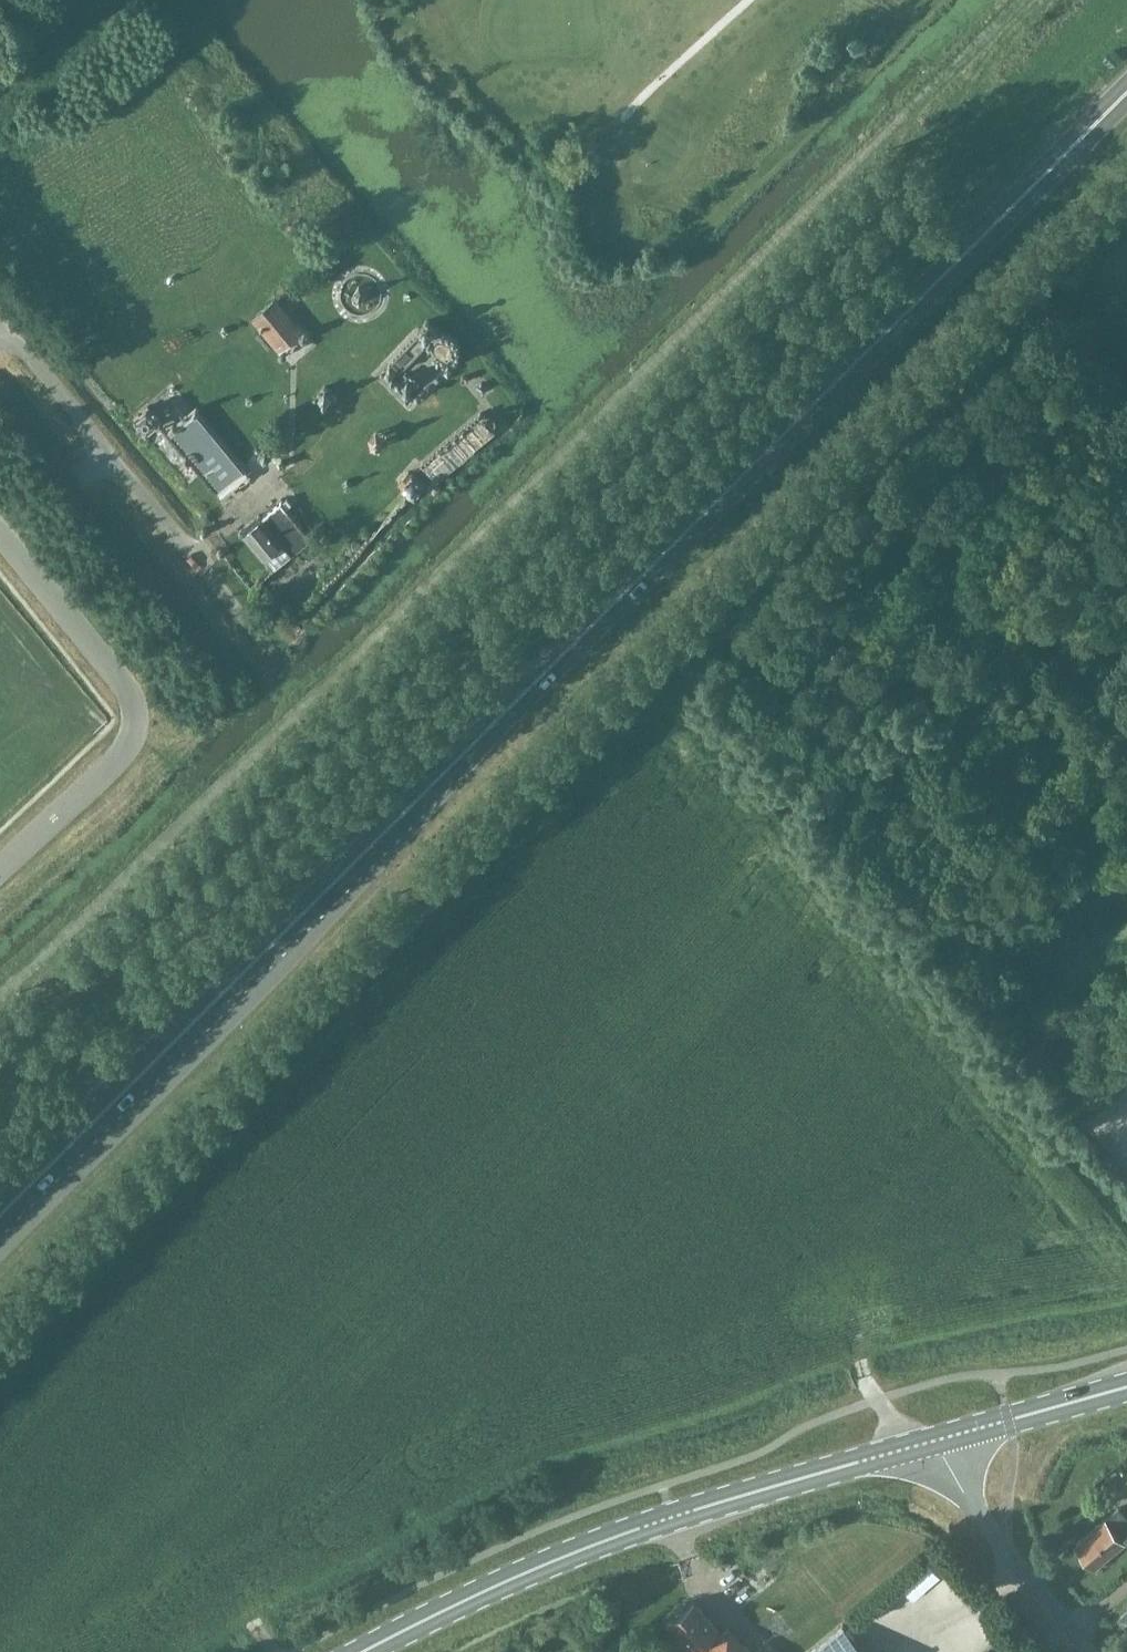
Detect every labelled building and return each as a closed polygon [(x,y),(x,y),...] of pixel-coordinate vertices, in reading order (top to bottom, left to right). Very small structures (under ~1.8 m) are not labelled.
[(279,299),(252,320),(279,354),(306,333),(279,299)] [(196,411),(172,430),(223,492),(247,473),(196,411)] [(264,519),(245,534),(274,570),(293,554),(313,538),(284,503),(264,519)] [(1119,1507),(1104,1520),(1074,1545),(1093,1568),(1126,1541),(1126,1517),(1119,1507)] [(729,1630),(720,1635),(695,1605),(683,1614),(678,1612),(676,1620),(672,1624),(695,1651),(747,1651),(729,1630)] [(842,1626),(811,1651),(864,1651),(842,1626)]
